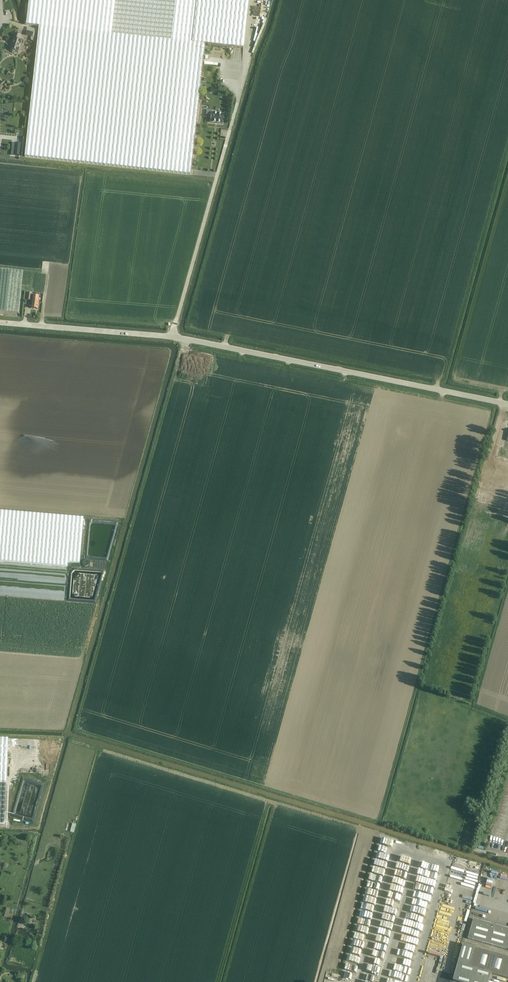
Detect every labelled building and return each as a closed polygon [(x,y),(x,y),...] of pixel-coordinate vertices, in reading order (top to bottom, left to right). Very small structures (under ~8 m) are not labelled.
[(26,25),(39,26),(25,156),(140,169),(191,174),(204,54),(210,54),(211,45),(236,48),(243,48),(248,0),(29,0),(26,25)] [(10,46),(9,50),(10,50),(18,52),(21,41),(20,41),(22,36),(14,33),(12,38),(12,39),(10,46)] [(217,114),(211,113),(211,111),(207,110),(206,117),(210,118),(210,122),(222,124),(223,115),(221,114),(221,113),(217,113),(217,114)] [(23,271),(0,269),(0,311),(19,312),(23,271)] [(27,293),(26,300),(32,301),(31,309),(37,309),(38,300),(39,297),(35,296),(36,295),(34,295),(34,294),(27,293)] [(67,567),(67,562),(75,563),(79,563),(80,560),(80,559),(83,518),(0,511),(0,562),(67,567)] [(14,910),(6,908),(4,917),(12,919),(14,910)] [(474,919),(468,939),(507,950),(507,929),(474,919)] [(453,981),(456,981),(489,981),(491,974),(507,979),(507,957),(474,948),(464,945),(453,981)]
